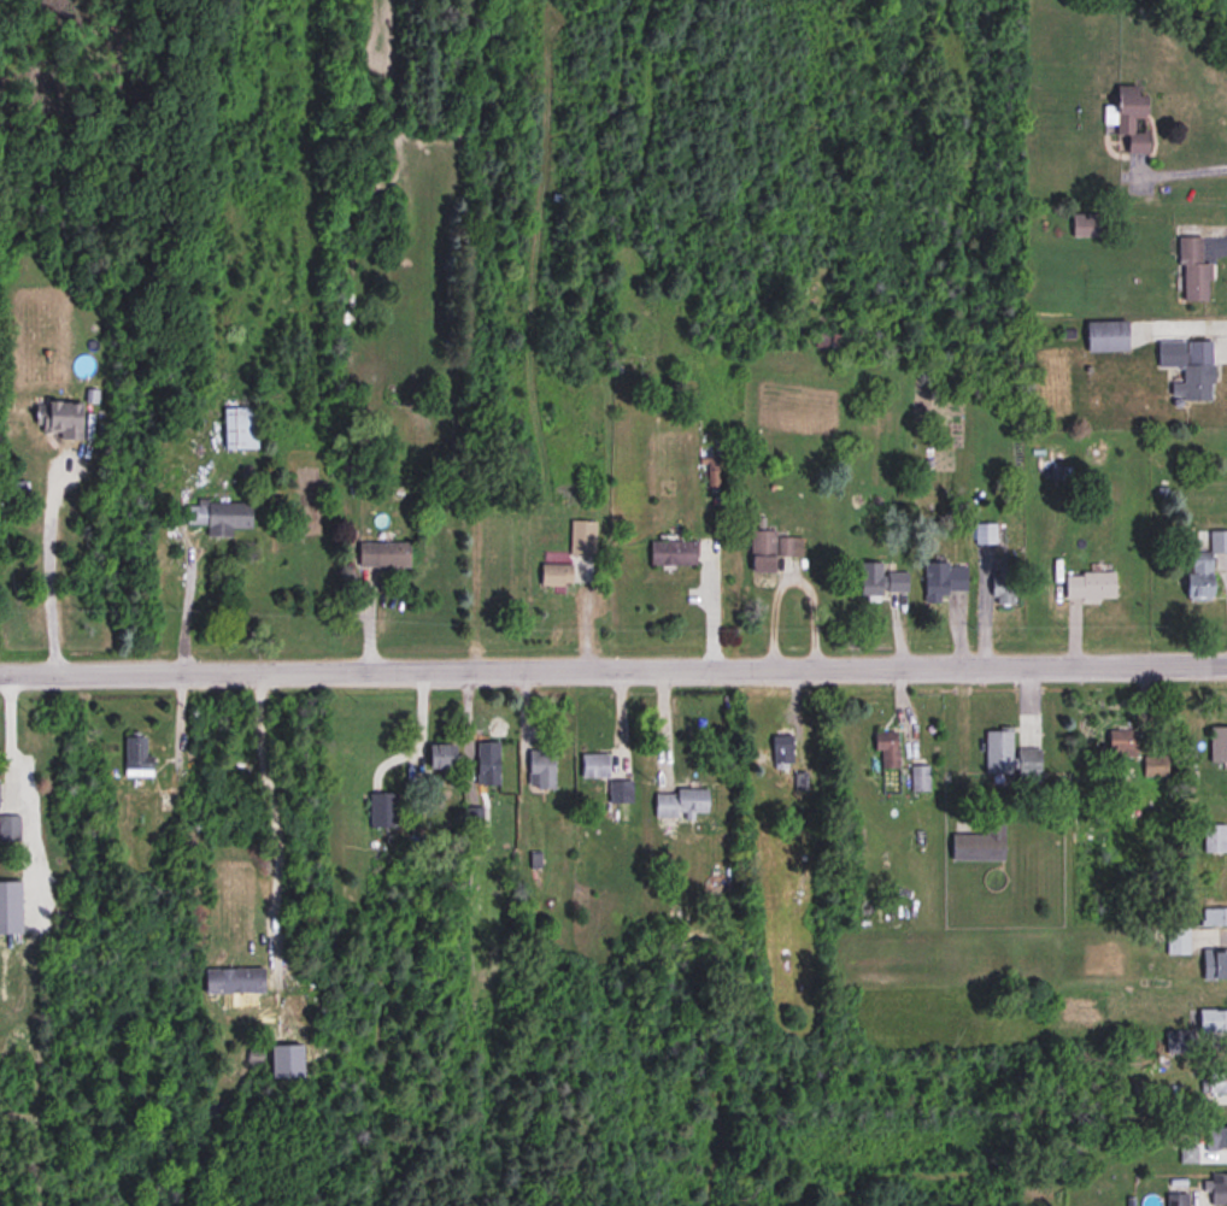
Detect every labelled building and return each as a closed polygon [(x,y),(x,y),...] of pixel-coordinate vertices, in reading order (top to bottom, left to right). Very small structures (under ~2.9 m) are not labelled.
[(1146,154),(1148,133),(1135,132),(1136,118),(1143,119),(1146,87),(1116,85),(1114,111),(1106,110),(1105,124),(1117,125),(1116,137),(1127,137),(1125,152),(1146,154)] [(1072,237),(1107,237),(1107,215),(1072,215),(1072,237)] [(1209,263),(1202,263),(1202,238),(1181,238),(1181,302),(1209,302),(1209,263)] [(1127,322),(1087,322),(1087,352),(1127,352),(1127,322)] [(1158,342),(1158,368),(1182,368),(1182,384),(1171,384),(1171,401),(1212,401),(1212,342),(1158,342)] [(81,402),(36,402),(36,436),(81,437),(81,402)] [(258,408),(224,408),(224,450),(258,450),(258,408)] [(208,525),(207,538),(233,539),(233,529),(251,530),(252,502),(197,501),(197,506),(187,506),(186,525),(208,525)] [(597,522),(571,522),(571,556),(597,556),(597,522)] [(776,572),(776,531),(750,531),(750,572),(776,572)] [(1210,532),(1210,553),(1186,553),(1187,600),(1211,599),(1211,552),(1226,552),(1226,532),(1210,532)] [(802,538),(779,538),(779,556),(802,556),(802,538)] [(650,566),(696,566),(696,542),(650,542),(650,566)] [(358,543),(358,568),(410,568),(410,543),(358,543)] [(909,572),(883,572),(883,562),(860,562),(860,600),(883,600),(883,592),(909,592),(909,572)] [(925,563),(925,602),(947,602),(947,593),(967,593),(967,563),(925,563)] [(571,586),(571,565),(541,565),(541,586),(571,586)] [(1019,605),(1019,565),(993,565),(993,605),(1019,605)] [(1114,600),(1114,573),(1065,573),(1065,600),(1114,600)] [(1226,764),(1226,728),(1210,728),(1210,764),(1226,764)] [(986,731),(986,776),(1041,776),(1041,750),(1012,750),(1013,731),(986,731)] [(793,767),(793,732),(773,732),(773,767),(793,767)] [(1108,732),(1108,758),(1136,758),(1136,732),(1108,732)] [(897,733),(874,733),(874,751),(882,751),(882,767),(897,767),(897,733)] [(124,777),(152,777),(152,757),(145,757),(145,737),(124,737),(124,777)] [(500,786),(500,743),(477,743),(477,786),(500,786)] [(455,770),(455,746),(427,746),(427,770),(455,770)] [(529,777),(536,777),(536,790),(555,790),(555,752),(529,752),(529,777)] [(609,755),(582,755),(582,779),(609,779),(609,755)] [(1168,778),(1168,757),(1143,757),(1143,778),(1168,778)] [(912,766),(912,792),(930,792),(930,766),(912,766)] [(633,782),(609,782),(609,804),(633,804),(633,782)] [(709,792),(655,792),(655,817),(709,817),(709,792)] [(398,828),(398,794),(370,794),(370,828),(398,828)] [(1005,816),(986,816),(986,836),(952,836),(952,862),(1005,862),(1005,816)] [(0,817),(0,840),(18,840),(18,817),(0,817)] [(1226,825),(1204,825),(1204,853),(1226,853),(1226,825)] [(21,934),(21,882),(0,882),(0,934),(21,934)] [(1203,926),(1226,926),(1226,909),(1203,909),(1203,926)] [(1190,955),(1190,929),(1167,929),(1167,955),(1190,955)] [(1226,980),(1226,951),(1203,951),(1203,980),(1226,980)] [(204,969),(204,994),(265,994),(265,969),(204,969)] [(1192,1011),(1192,1031),(1167,1031),(1166,1053),(1193,1053),(1193,1031),(1226,1031),(1226,1011),(1192,1011)] [(1226,1093),(1226,1073),(1205,1073),(1205,1093),(1226,1093)] [(1226,1149),(1226,1128),(1205,1128),(1205,1149),(1226,1149)] [(1210,1174),(1210,1205),(1226,1205),(1226,1174),(1210,1174)] [(1186,1196),(1168,1196),(1168,1205),(1186,1205),(1186,1196)]
